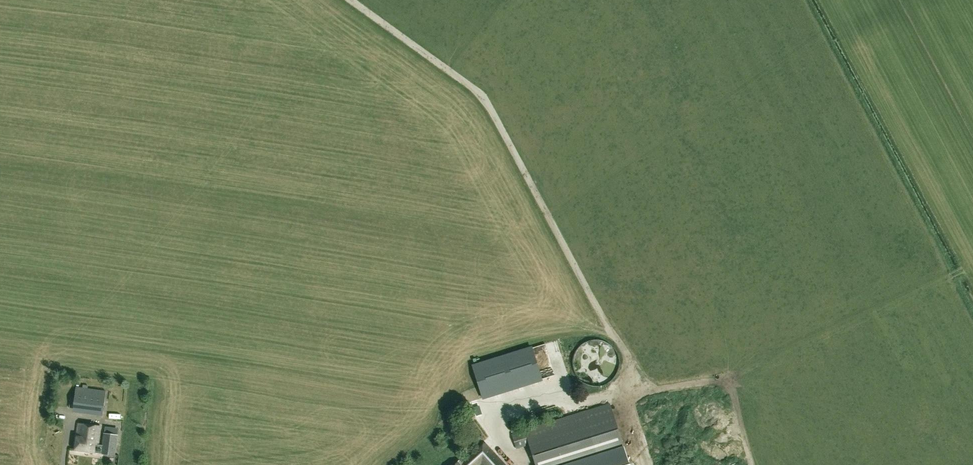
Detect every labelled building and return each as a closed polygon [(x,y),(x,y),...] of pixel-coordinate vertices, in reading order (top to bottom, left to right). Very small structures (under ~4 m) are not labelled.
[(588,343),(580,352),(584,356),(592,346),(588,343)] [(532,348),(472,367),(482,398),(542,379),(532,348)] [(105,390),(76,387),(73,409),(81,410),(81,409),(103,411),(105,390)] [(712,393),(713,408),(722,408),(722,393),(712,393)] [(512,435),(517,449),(529,445),(536,464),(629,464),(610,404),(512,435)] [(79,423),(75,450),(115,456),(118,436),(104,434),(102,446),(98,445),(100,426),(79,423)] [(483,444),(492,437),(485,428),(476,435),(483,444)] [(481,463),(483,464),(504,464),(485,444),(464,463),(461,459),(454,464),(479,464),(481,463)]
